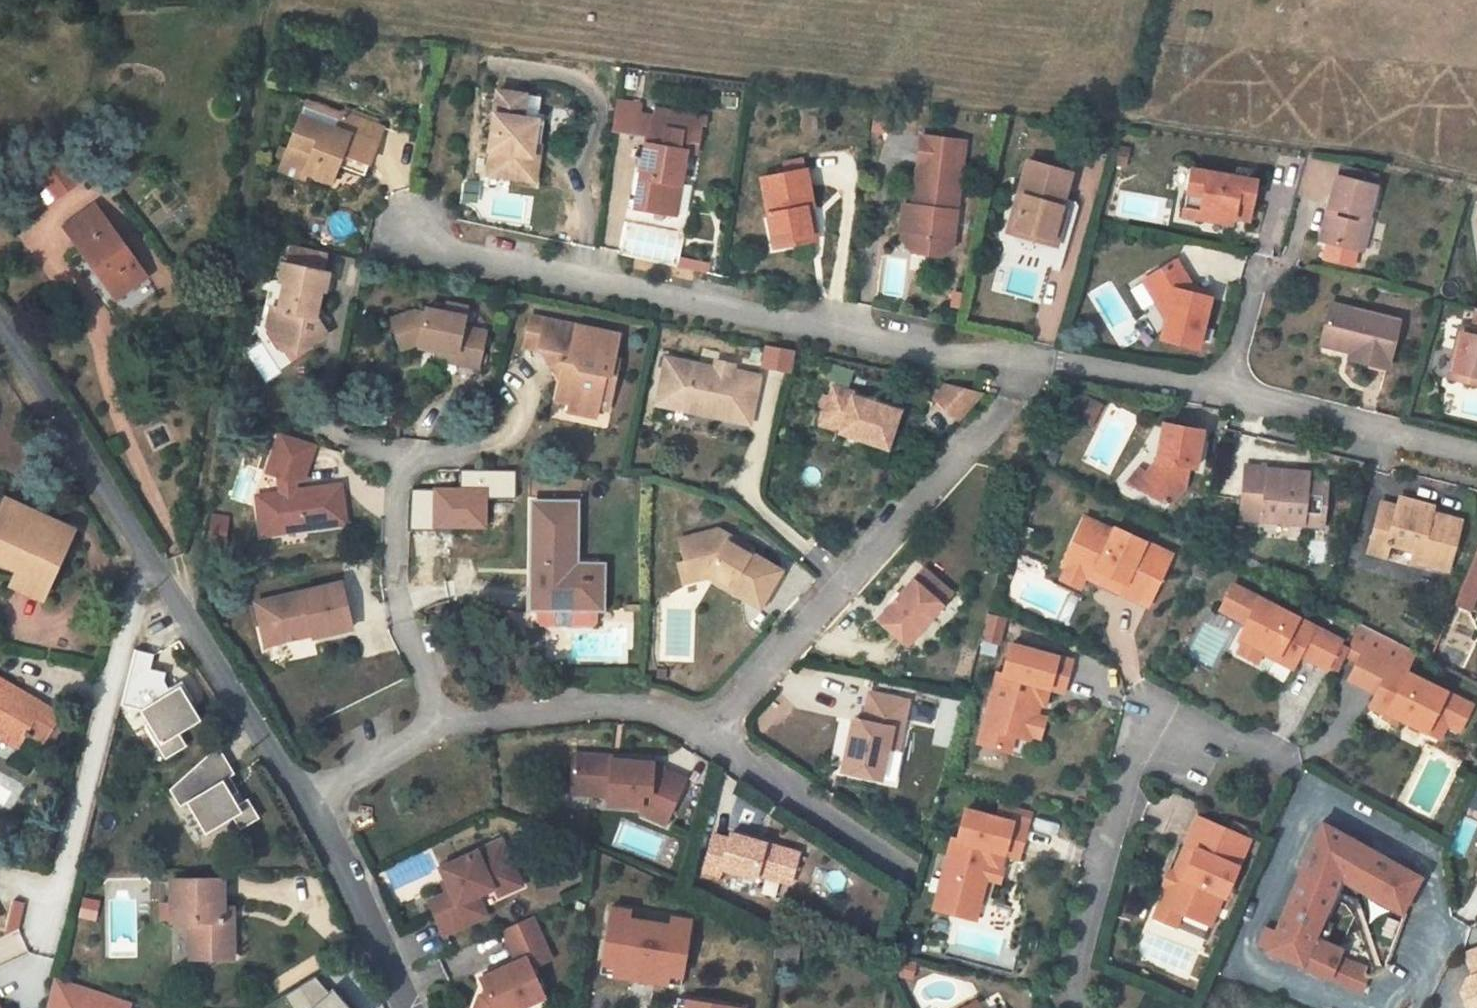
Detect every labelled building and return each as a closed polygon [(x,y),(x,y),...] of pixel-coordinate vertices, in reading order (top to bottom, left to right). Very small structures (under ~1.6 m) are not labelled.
[(537,104),(493,97),(484,144),(492,144),(489,158),(485,157),(482,179),(528,186),(533,162),(518,159),(521,146),(529,146),(533,127),(537,104)] [(648,118),(650,107),(628,102),(623,132),(644,136),(648,118)] [(309,108),(303,123),(335,137),(342,120),(309,108)] [(697,142),(706,144),(709,130),(715,131),(717,121),(666,111),(664,120),(660,119),(660,120),(657,139),(642,210),(673,216),(687,219),(692,215),(697,194),(693,187),(687,186),(694,153),(697,142)] [(660,120),(648,118),(644,136),(657,139),(660,120)] [(302,123),(285,164),(308,173),(305,181),(330,191),(338,172),(343,160),(368,170),(382,136),(375,133),(378,126),(359,119),(356,126),(342,120),(335,137),(303,123),(302,123)] [(539,127),(533,127),(529,146),(521,146),(518,159),(533,162),(539,127)] [(922,139),(912,208),(910,221),(900,219),(897,238),(910,258),(940,262),(950,253),(960,176),(952,174),(956,145),(922,139)] [(704,154),(706,144),(697,142),(694,153),(704,154)] [(36,172),(52,194),(74,179),(54,150),(36,172)] [(363,182),(368,170),(343,160),(338,172),(363,182)] [(302,187),(305,181),(308,173),(285,164),(279,178),(302,187)] [(1064,175),(1022,164),(1012,199),(1018,201),(1007,238),(1050,249),(1056,229),(1050,228),(1064,175)] [(1179,217),(1197,221),(1199,215),(1230,220),(1233,205),(1251,207),(1256,183),(1187,171),(1179,217)] [(813,172),(765,179),(777,251),(815,244),(810,211),(819,209),(813,172)] [(1329,173),(1319,212),(1358,224),(1369,183),(1329,173)] [(60,224),(110,298),(140,277),(91,203),(60,224)] [(1248,224),(1251,207),(1233,205),(1230,220),(1248,224)] [(901,207),(900,219),(910,221),(912,208),(901,207)] [(1319,212),(1312,238),(1351,247),(1358,224),(1319,212)] [(1197,221),(1229,226),(1230,220),(1199,215),(1197,221)] [(320,277),(325,257),(293,250),(288,269),(283,269),(279,285),(274,284),(268,310),(265,310),(261,328),(275,352),(299,337),(303,345),(322,335),(318,330),(314,319),(314,314),(318,315),(322,296),(325,296),(329,280),(320,277)] [(1187,279),(1175,261),(1143,281),(1156,303),(1167,306),(1159,338),(1195,348),(1209,300),(1183,292),(1187,279)] [(1193,288),(1187,279),(1183,292),(1209,300),(1210,293),(1193,288)] [(1321,299),(1312,331),(1343,339),(1341,348),(1339,355),(1381,365),(1394,317),(1321,299)] [(463,310),(445,305),(443,311),(425,307),(423,312),(414,309),(392,314),(397,346),(414,343),(433,348),(453,353),(451,364),(474,369),(481,333),(459,327),(463,310)] [(1440,374),(1476,383),(1476,307),(1469,305),(1464,326),(1451,323),(1440,374)] [(543,323),(525,320),(518,351),(536,354),(543,323)] [(614,341),(543,323),(536,354),(551,373),(556,369),(563,376),(561,386),(558,385),(554,403),(567,406),(565,413),(592,420),(594,411),(597,393),(607,395),(614,365),(608,364),(614,341)] [(1310,339),(1341,348),(1343,339),(1312,331),(1310,339)] [(303,345),(299,337),(275,352),(290,351),(303,345)] [(758,368),(789,373),(793,351),(762,345),(758,368)] [(431,359),(451,364),(453,353),(433,348),(431,359)] [(725,377),(727,369),(711,366),(708,378),(724,381),(725,377)] [(743,432),(754,384),(725,377),(724,381),(708,378),(660,368),(654,388),(665,391),(661,414),(708,425),(708,421),(717,422),(717,426),(743,432)] [(931,400),(955,419),(979,393),(943,384),(931,400)] [(665,391),(654,388),(649,412),(661,414),(665,391)] [(607,395),(597,393),(594,411),(604,413),(607,395)] [(844,402),(821,394),(811,424),(834,432),(828,449),(875,464),(889,421),(843,406),(844,402)] [(1187,452),(1174,463),(1161,475),(1198,494),(1211,478),(1212,477),(1215,458),(1217,448),(1225,449),(1230,421),(1192,414),(1187,452)] [(834,432),(811,424),(805,441),(828,449),(834,432)] [(318,445),(281,433),(267,472),(279,477),(276,488),(276,495),(255,497),(260,533),(275,530),(275,526),(300,521),(301,527),(345,520),(339,486),(292,493),(291,482),(307,480),(318,445)] [(1224,459),(1225,449),(1217,448),(1215,458),(1224,459)] [(1155,469),(1161,475),(1174,463),(1169,457),(1155,469)] [(1269,457),(1266,495),(1287,496),(1286,510),(1348,514),(1351,472),(1292,468),(1292,458),(1269,457)] [(572,488),(529,487),(526,592),(531,592),(531,605),(535,610),(586,611),(591,607),(591,593),(596,593),(597,565),(591,564),(591,563),(570,562),(570,547),(572,488)] [(1404,493),(1392,541),(1407,545),(1410,532),(1436,539),(1433,548),(1469,556),(1476,527),(1476,506),(1460,503),(1459,506),(1452,504),(1454,495),(1421,488),(1419,496),(1404,493)] [(1265,509),(1286,510),(1287,496),(1266,495),(1265,509)] [(0,498),(0,499),(0,580),(5,582),(3,587),(36,600),(61,541),(15,521),(20,507),(0,498)] [(1115,504),(1093,548),(1122,562),(1119,567),(1136,574),(1141,565),(1153,571),(1148,580),(1176,594),(1200,543),(1144,515),(1143,518),(1115,504)] [(210,513),(207,541),(224,543),(227,515),(210,513)] [(729,536),(687,540),(690,561),(691,571),(712,569),(716,571),(714,575),(734,586),(733,589),(768,609),(789,576),(759,558),(761,555),(729,536)] [(597,548),(570,547),(570,562),(591,563),(591,564),(597,565),(597,548)] [(1113,563),(1119,567),(1122,562),(1093,548),(1091,552),(1095,554),(1090,565),(1108,575),(1113,563)] [(712,569),(691,571),(690,561),(683,562),(685,576),(711,573),(714,575),(716,571),(712,569)] [(925,565),(915,575),(947,603),(957,593),(925,565)] [(1136,574),(1148,580),(1153,571),(1141,565),(1136,574)] [(1259,572),(1246,598),(1272,612),(1264,627),(1269,630),(1288,640),(1293,642),(1295,638),(1303,641),(1301,646),(1319,655),(1325,642),(1353,655),(1367,627),(1259,572)] [(947,603),(915,575),(879,618),(911,646),(947,603)] [(339,577),(254,598),(259,623),(269,621),(273,625),(277,639),(300,633),(299,626),(309,625),(311,632),(351,621),(339,577)] [(986,612),(979,641),(998,645),(1004,616),(986,612)] [(1377,669),(1407,684),(1401,697),(1419,706),(1422,701),(1430,705),(1429,708),(1461,722),(1468,708),(1476,713),(1476,681),(1436,661),(1445,643),(1430,635),(1386,613),(1373,646),(1386,652),(1377,669)] [(269,621),(259,623),(265,642),(277,639),(273,625),(269,621)] [(1281,652),(1288,640),(1269,630),(1263,642),(1281,652)] [(130,649),(119,710),(156,717),(149,750),(177,756),(183,727),(188,728),(194,698),(161,691),(165,671),(149,669),(152,654),(130,649)] [(994,684),(976,754),(999,760),(1003,744),(1022,749),(1031,713),(1041,715),(1046,699),(1060,702),(1068,671),(1007,655),(999,686),(994,684)] [(1261,655),(1256,666),(1282,678),(1288,667),(1261,655)] [(0,678),(0,738),(14,746),(24,733),(40,742),(58,714),(0,678)] [(907,704),(868,696),(861,726),(843,722),(832,774),(880,785),(886,752),(889,734),(900,736),(907,704)] [(1476,726),(1476,713),(1468,708),(1461,722),(1475,729),(1476,726)] [(900,736),(889,734),(886,752),(897,754),(900,736)] [(1018,765),(1022,749),(1003,744),(999,760),(1018,765)] [(569,750),(567,778),(582,780),(582,790),(603,792),(602,801),(633,803),(634,808),(657,821),(681,780),(657,767),(645,766),(646,760),(612,758),(611,763),(605,762),(605,754),(569,750)] [(208,845),(255,809),(212,753),(164,789),(208,845)] [(582,780),(567,778),(567,788),(582,790),(582,780)] [(951,843),(932,913),(956,920),(960,903),(978,908),(982,890),(987,872),(997,875),(1002,857),(1016,862),(1024,830),(963,814),(955,845),(951,843)] [(1180,911),(1207,924),(1221,895),(1223,896),(1249,841),(1199,816),(1186,844),(1196,849),(1190,861),(1180,856),(1172,872),(1177,875),(1171,886),(1167,884),(1159,902),(1180,911)] [(1344,871),(1402,909),(1416,877),(1415,875),(1414,874),(1406,869),(1323,818),(1264,946),(1361,996),(1368,973),(1310,943),(1344,871)] [(737,829),(720,825),(711,859),(729,865),(731,858),(764,868),(765,863),(800,873),(808,843),(739,824),(737,829)] [(498,844),(493,845),(507,878),(498,882),(502,892),(516,885),(498,844)] [(420,899),(437,937),(494,913),(485,889),(498,882),(507,878),(493,845),(449,865),(456,883),(420,899)] [(1162,881),(1167,884),(1171,886),(1177,875),(1172,872),(1168,870),(1162,881)] [(1000,895),(1005,876),(997,875),(987,872),(982,890),(1000,895)] [(166,884),(165,923),(184,923),(183,961),(223,960),(224,924),(215,923),(215,910),(216,885),(166,884)] [(1173,925),(1180,911),(1159,902),(1152,915),(1173,925)] [(973,924),(978,908),(960,903),(956,920),(973,924)] [(633,912),(612,909),(604,965),(630,969),(629,978),(637,979),(640,957),(654,959),(651,982),(659,983),(660,973),(686,976),(694,920),(674,917),(672,926),(631,920),(633,912)] [(215,923),(224,924),(224,911),(215,910),(215,923)] [(497,935),(511,968),(474,983),(481,998),(474,1001),(472,1007),(536,1007),(524,977),(546,967),(527,922),(497,935)] [(28,954),(19,933),(0,940),(0,966),(28,954)] [(1463,949),(1472,974),(1466,977),(1459,989),(1466,1007),(1476,1007),(1476,945),(1463,949)] [(654,959),(640,957),(637,979),(651,982),(654,959)] [(630,969),(604,965),(603,975),(629,978),(630,969)] [(320,970),(283,994),(293,1007),(304,1007),(307,1006),(309,1007),(345,1007),(320,970)] [(686,976),(660,973),(659,983),(684,987),(686,976)] [(135,1001),(51,979),(43,1007),(133,1007),(135,1001)]
